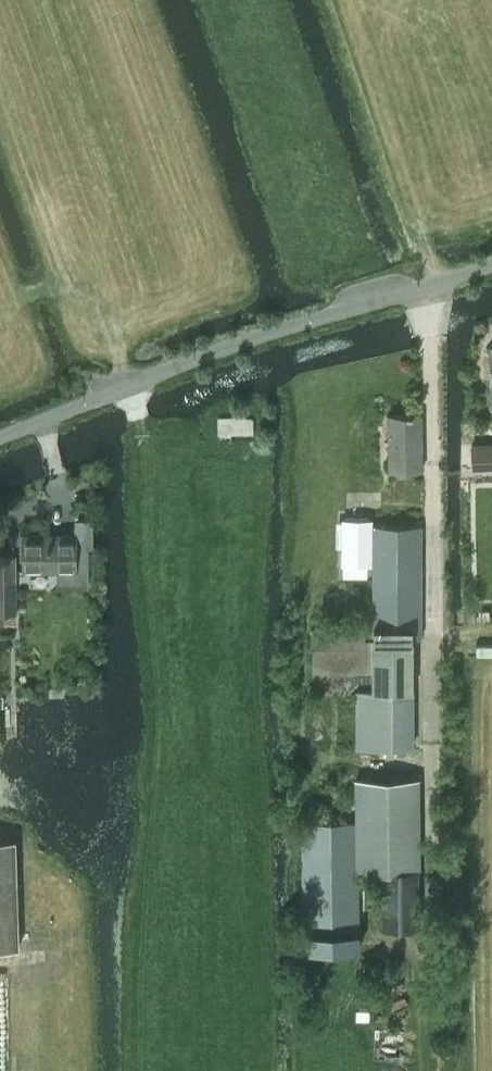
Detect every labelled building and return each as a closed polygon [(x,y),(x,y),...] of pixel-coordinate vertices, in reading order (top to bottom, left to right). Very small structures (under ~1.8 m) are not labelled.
[(408,466),(407,414),(372,414),(372,466),(408,466)] [(471,444),(472,468),(491,467),(491,443),(471,444)] [(374,627),(313,627),(313,691),(354,691),(354,745),(376,745),(414,745),(414,638),(422,638),(422,525),(374,525),(374,627)] [(76,543),(76,532),(23,533),(23,569),(59,569),(60,582),(89,581),(89,543),(76,543)] [(0,554),(0,613),(4,613),(4,581),(16,581),(16,554),(0,554)] [(358,946),(358,868),(382,868),(383,927),(420,926),(419,867),(419,805),(418,775),(362,776),(354,776),(354,820),(304,821),(306,947),(358,946)] [(19,947),(15,839),(0,839),(0,948),(19,947)]
